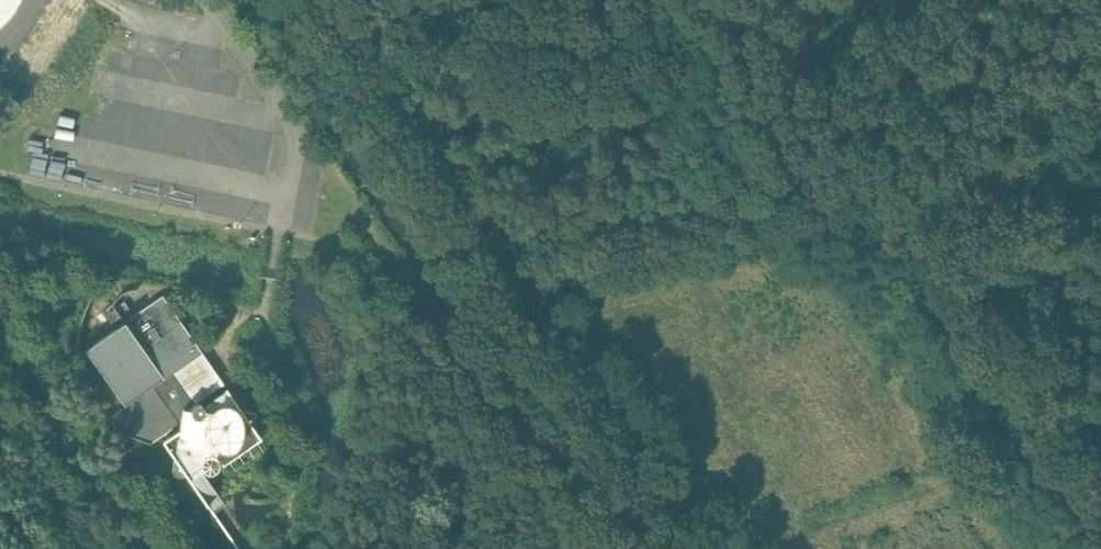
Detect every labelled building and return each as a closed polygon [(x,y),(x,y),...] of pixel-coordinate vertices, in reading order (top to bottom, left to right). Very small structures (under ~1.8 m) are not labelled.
[(116,327),(85,348),(125,405),(150,443),(181,423),(180,429),(162,440),(174,457),(172,471),(173,471),(173,472),(174,473),(175,474),(176,475),(177,475),(178,476),(179,476),(180,476),(181,476),(182,476),(183,476),(184,476),(185,476),(186,475),(208,506),(211,504),(216,511),(223,506),(218,498),(220,497),(205,474),(207,473),(208,473),(209,473),(210,473),(211,473),(212,473),(213,473),(214,472),(215,472),(216,471),(217,471),(217,470),(218,469),(218,468),(219,467),(219,466),(219,465),(219,464),(219,463),(219,462),(219,461),(218,460),(256,433),(260,439),(261,438),(254,427),(256,413),(242,410),(230,393),(207,409),(205,409),(205,408),(204,407),(204,406),(203,406),(203,405),(202,405),(202,404),(201,404),(200,404),(200,403),(199,403),(198,403),(197,403),(196,403),(224,384),(205,357),(162,295),(133,315),(124,301),(116,307),(113,303),(104,310),(116,327)]
